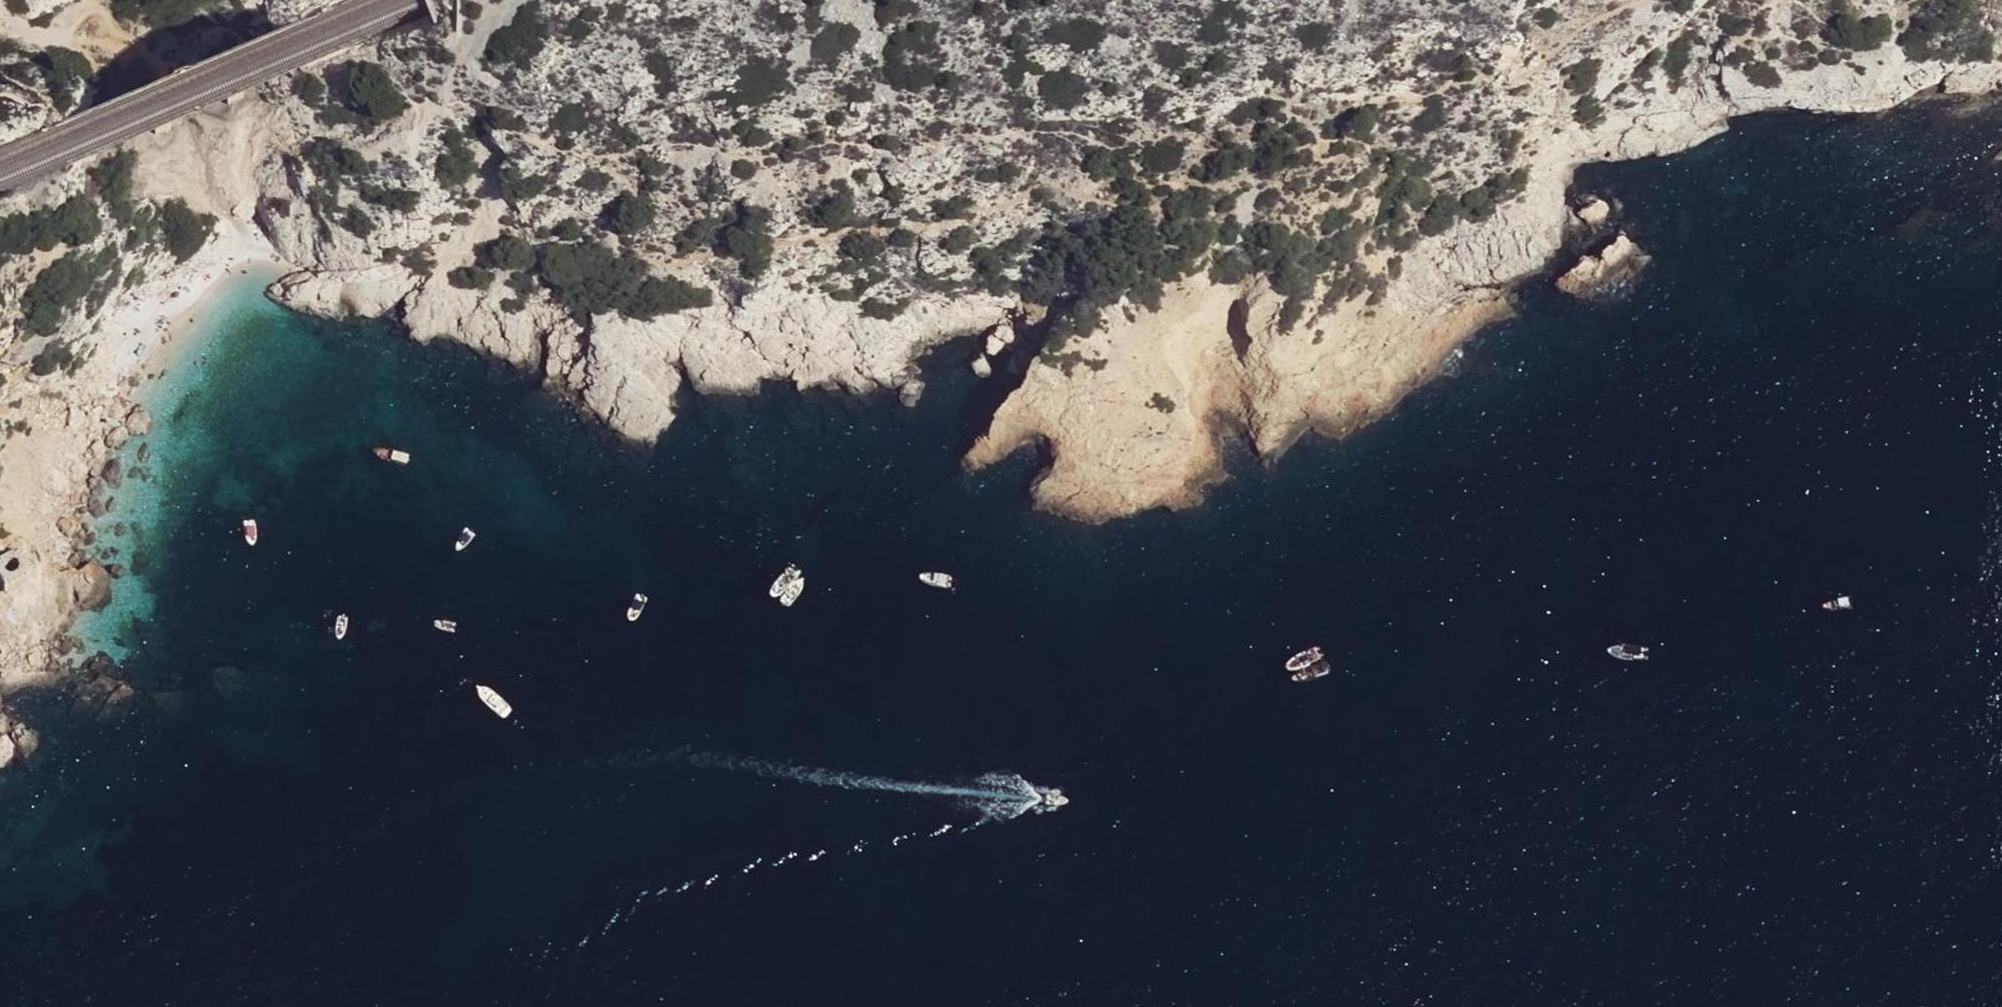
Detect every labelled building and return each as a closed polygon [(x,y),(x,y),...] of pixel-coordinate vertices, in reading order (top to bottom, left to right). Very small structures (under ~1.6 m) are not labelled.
[(0,572),(0,595),(3,602),(28,592),(16,565),(0,572)]
